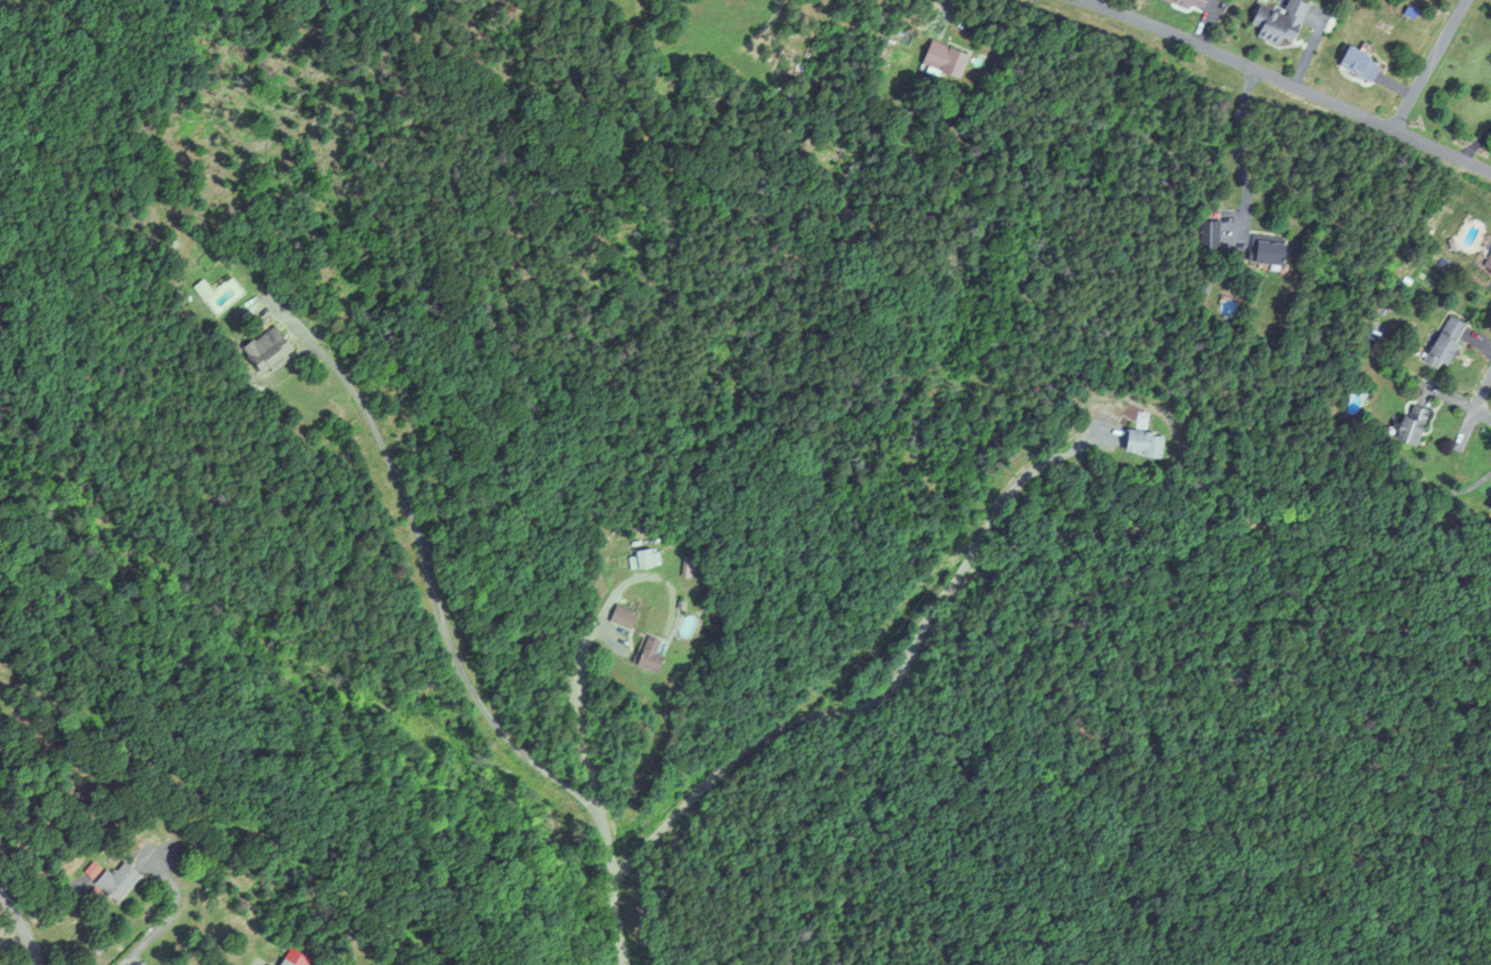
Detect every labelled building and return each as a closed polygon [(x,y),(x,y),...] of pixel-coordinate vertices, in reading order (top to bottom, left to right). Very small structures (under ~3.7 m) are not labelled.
[(1202,0),(1163,0),(1199,11),(1202,0)] [(1306,2),(1300,0),(1284,0),(1280,12),(1255,2),(1247,23),(1256,26),(1253,35),(1277,44),(1280,37),(1291,41),(1306,2)] [(954,80),(966,56),(930,37),(918,62),(954,80)] [(1334,61),(1367,82),(1378,64),(1345,43),(1334,61)] [(1217,219),(1198,219),(1198,246),(1217,246),(1217,219)] [(1276,264),(1278,242),(1250,239),(1248,260),(1276,264)] [(1479,263),(1490,270),(1490,241),(1479,263)] [(1420,361),(1440,370),(1463,323),(1444,313),(1420,361)] [(267,324),(237,348),(259,376),(290,351),(267,324)] [(1426,407),(1411,402),(1407,414),(1396,410),(1388,434),(1414,443),(1426,407)] [(1162,431),(1124,426),(1121,449),(1159,455),(1162,431)] [(658,565),(657,548),(629,549),(630,567),(658,565)] [(629,627),(635,610),(613,603),(607,620),(629,627)] [(652,651),(657,638),(644,633),(632,663),(654,672),(661,654),(652,651)] [(103,867),(92,884),(118,901),(137,871),(120,860),(111,873),(103,867)] [(281,956),(274,964),(294,964),(281,956)]
